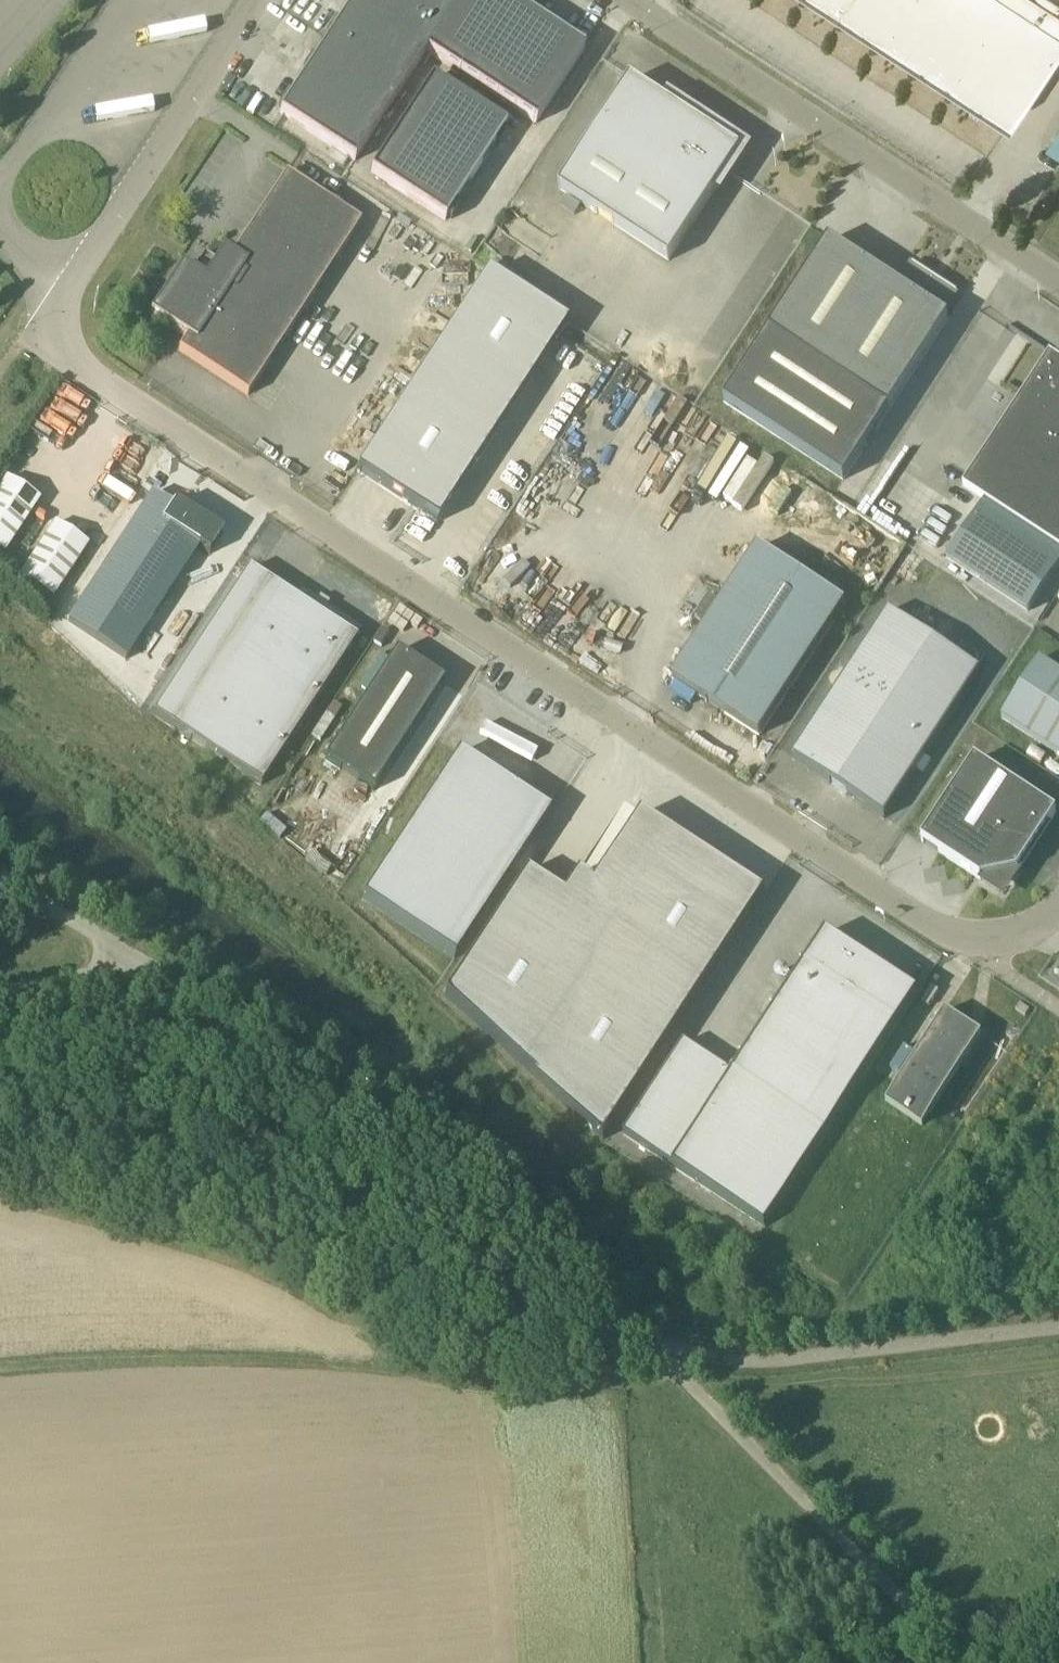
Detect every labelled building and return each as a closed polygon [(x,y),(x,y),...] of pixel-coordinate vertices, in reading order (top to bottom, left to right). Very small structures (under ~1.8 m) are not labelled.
[(339,23),(336,21),(327,34),(330,37),(315,59),(312,57),(303,71),(307,73),(292,96),(288,93),(279,107),(283,109),(280,113),(355,161),(427,52),(536,123),(585,49),(581,47),(583,43),(570,34),(567,38),(544,23),(547,19),(533,10),(531,14),(509,0),(354,0),(339,23)] [(1011,122),(1058,49),(1058,0),(824,0),(1011,122)] [(408,196),(469,102),(432,78),(371,172),(408,196)] [(668,103),(664,101),(631,80),(560,189),(669,261),(717,188),(741,151),(668,103)] [(445,220),(507,127),(469,102),(408,196),(445,220)] [(1058,156),(1058,134),(1048,148),(1058,156)] [(272,198),(288,175),(287,174),(233,255),(224,249),(216,262),(213,259),(211,262),(206,258),(200,268),(197,267),(194,271),(183,264),(151,314),(187,338),(179,350),(248,395),(361,223),(360,222),(345,245),(272,198)] [(829,240),(769,333),(724,402),(844,480),(949,318),(941,312),(954,292),(957,294),(958,293),(914,264),(913,265),(916,267),(902,288),(829,240)] [(437,524),(568,324),(488,272),(357,471),(437,524)] [(1049,354),(963,486),(1058,549),(1058,359),(1050,353),(1049,354)] [(40,501),(7,479),(0,490),(0,552),(5,555),(40,501)] [(68,623),(126,660),(210,530),(153,493),(68,623)] [(53,599),(77,563),(89,545),(56,524),(20,577),(53,599)] [(760,736),(846,604),(759,547),(672,679),(760,736)] [(295,599),(267,581),(248,568),(155,712),(172,727),(261,786),(363,630),(301,590),(295,599)] [(981,671),(889,611),(793,758),(885,818),(981,671)] [(363,703),(325,761),(372,792),(444,683),(397,652),(391,660),(363,703)] [(367,693),(389,660),(381,654),(359,687),(367,693)] [(1040,659),(1002,718),(1058,755),(1058,671),(1040,659)] [(458,753),(363,899),(454,959),(550,813),(458,753)] [(1018,873),(1049,825),(1057,814),(975,760),(922,842),(981,881),(1018,873)] [(530,870),(449,1001),(602,1141),(767,889),(648,811),(602,887),(581,872),(566,896),(530,870)] [(684,1043),(624,1135),(765,1227),(918,993),(826,933),(733,1075),(684,1043)] [(887,1101),(923,1125),(982,1035),(945,1011),(887,1101)]
